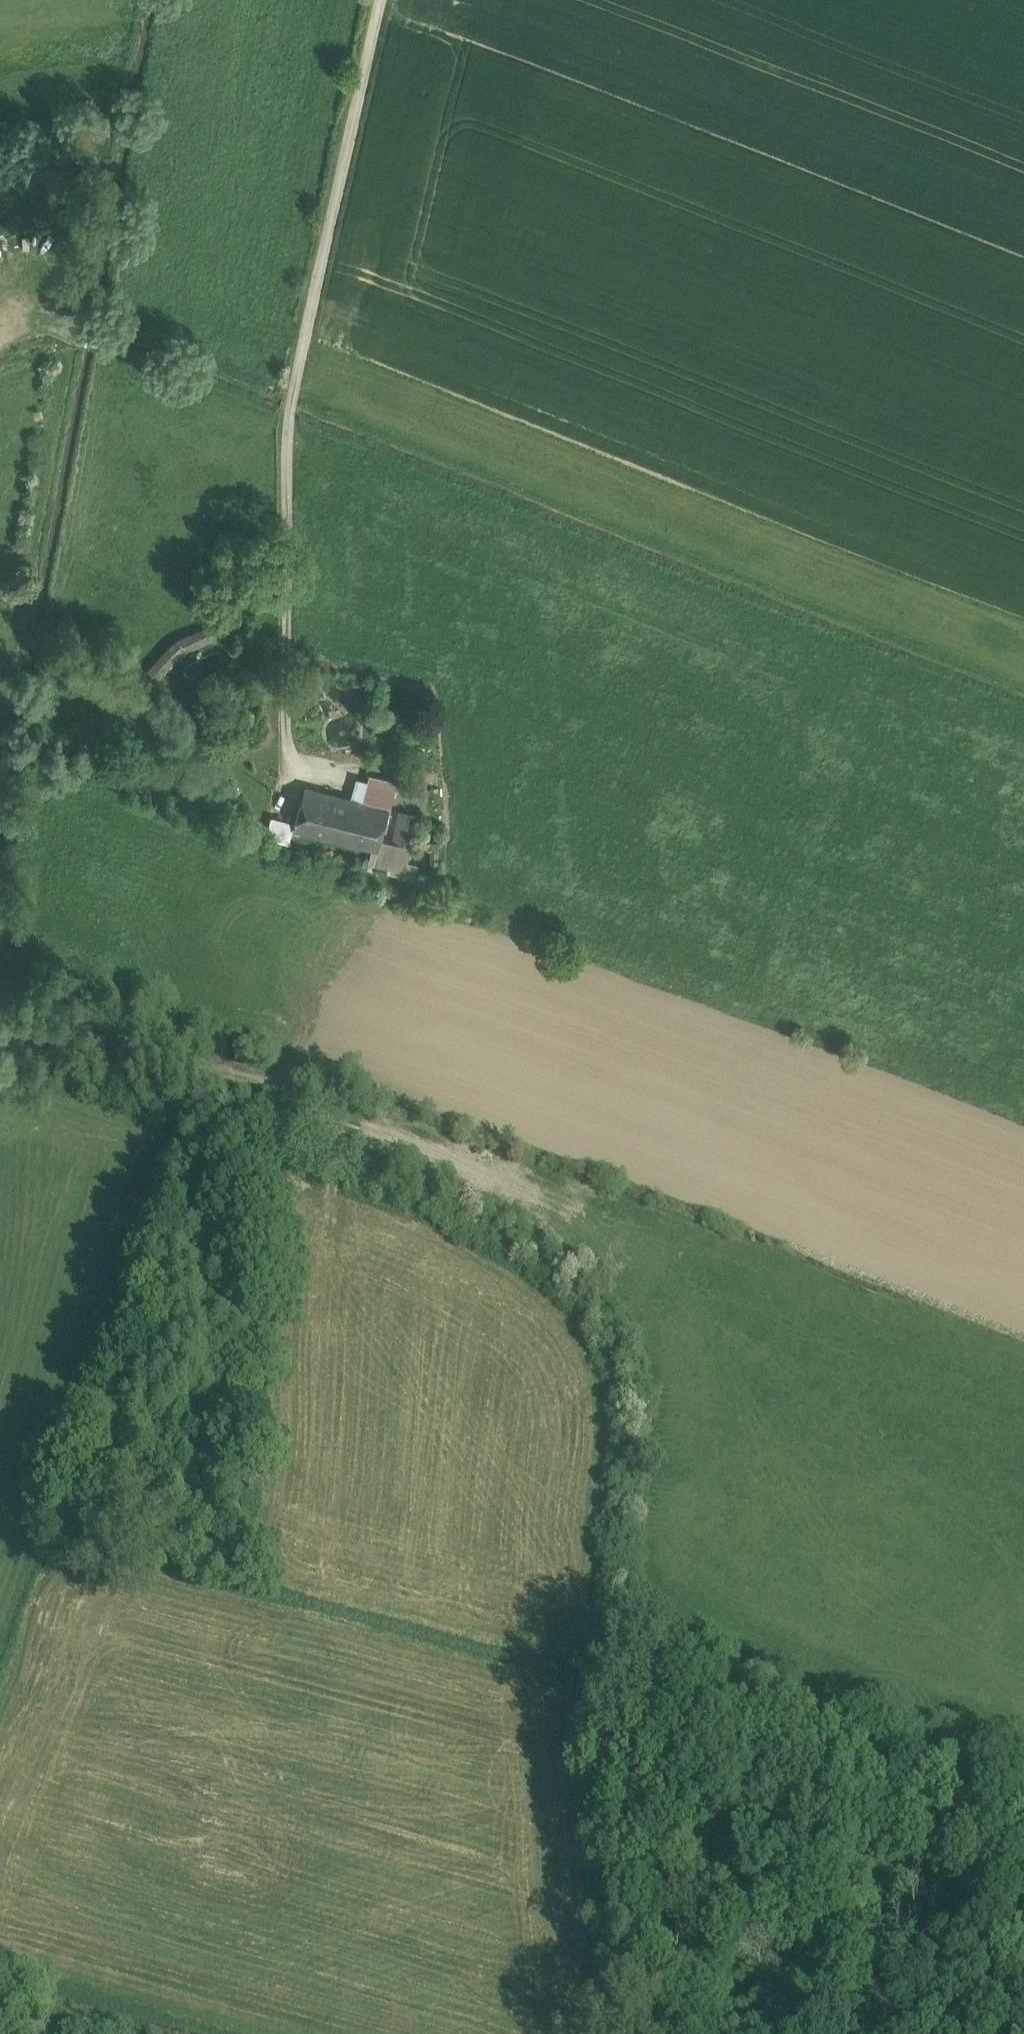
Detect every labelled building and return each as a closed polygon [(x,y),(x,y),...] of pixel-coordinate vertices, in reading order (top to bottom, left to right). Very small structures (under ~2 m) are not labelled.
[(151,669),(161,679),(187,652),(215,642),(209,627),(182,637),(151,669)] [(219,648),(183,666),(191,681),(227,663),(219,648)] [(362,801),(390,809),(398,780),(369,773),(368,780),(362,801)] [(362,801),(368,780),(357,777),(351,798),(362,801)] [(351,798),(305,786),(294,826),(325,834),(325,833),(379,848),(381,837),(390,809),(362,801),(351,798)] [(395,840),(381,837),(379,848),(373,868),(405,876),(417,816),(401,811),(395,840)]
